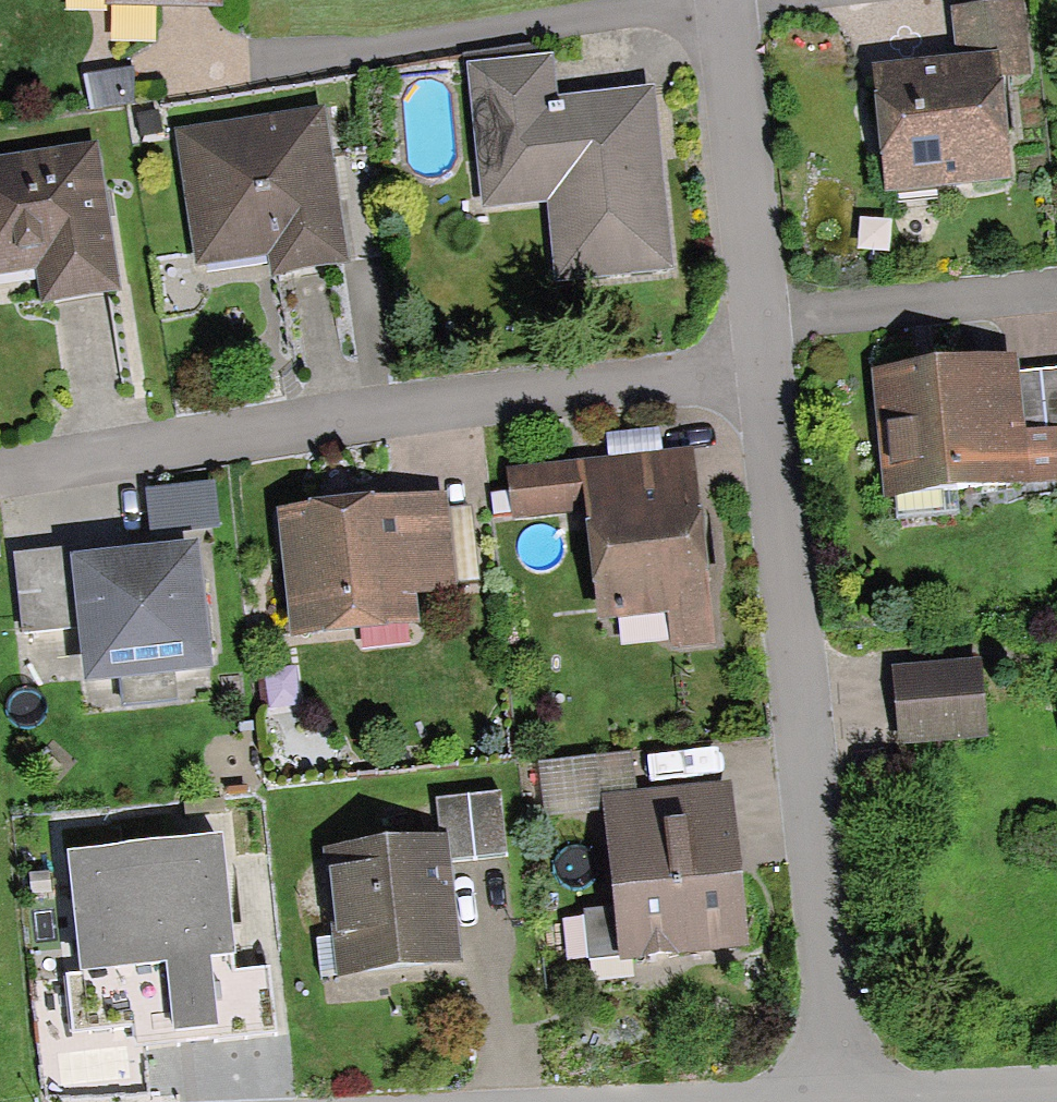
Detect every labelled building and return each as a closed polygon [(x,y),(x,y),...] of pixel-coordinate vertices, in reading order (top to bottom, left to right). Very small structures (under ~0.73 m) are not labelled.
[(953,82),(998,77),(1022,75),(1014,1),(946,8),(950,56),(953,82)] [(1008,182),(998,77),(953,82),(950,56),(869,64),(883,195),(1008,182)] [(542,57),(463,64),(477,209),(547,202),(554,277),(664,267),(648,89),(546,98),(542,57)] [(125,109),(126,72),(80,70),(78,108),(125,109)] [(313,111),(167,133),(185,257),(250,248),(253,272),(335,259),(313,111)] [(0,156),(0,265),(32,260),(37,296),(105,286),(86,144),(0,156)] [(873,379),(882,498),(1056,485),(1052,433),(1056,433),(1056,365),(873,379)] [(689,451),(505,467),(510,519),(587,512),(596,618),(663,612),(666,645),(706,642),(689,451)] [(163,540),(231,527),(222,479),(154,492),(163,540)] [(463,501),(282,510),(288,625),(404,620),(403,588),(467,585),(463,501)] [(74,610),(70,558),(69,549),(11,554),(16,614),(74,610)] [(196,663),(187,549),(70,558),(74,610),(79,672),(196,663)] [(974,666),(887,671),(891,743),(978,738),(974,666)] [(538,806),(599,800),(631,797),(626,754),(533,763),(538,806)] [(631,797),(599,800),(615,958),(742,945),(726,787),(631,797)] [(432,798),(435,840),(437,859),(496,854),(491,793),(432,798)] [(435,840),(328,849),(339,967),(446,958),(437,859),(435,840)] [(221,843),(69,861),(90,1039),(242,1022),(221,843)]
